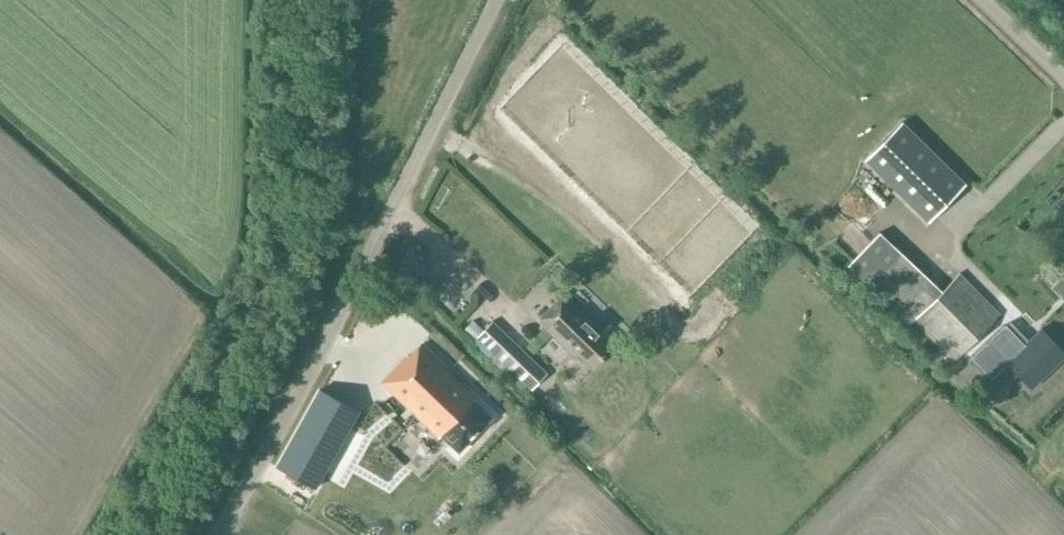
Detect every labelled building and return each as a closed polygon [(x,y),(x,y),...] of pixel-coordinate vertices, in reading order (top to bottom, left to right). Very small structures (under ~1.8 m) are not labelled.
[(964,123),(971,103),(959,98),(951,118),(964,123)] [(901,122),(864,160),(927,221),(964,183),(901,122)] [(879,232),(847,267),(913,329),(917,324),(955,359),(998,313),(958,275),(942,292),(879,232)] [(577,357),(577,356),(592,370),(614,346),(601,333),(603,331),(562,293),(537,320),(577,357)] [(547,375),(528,356),(492,320),(476,337),(531,391),(547,375)] [(1030,389),(1063,357),(1063,353),(1042,329),(1026,345),(1015,332),(991,354),(1002,366),(1006,363),(1030,389)] [(419,344),(380,382),(441,444),(443,442),(457,456),(492,421),(474,402),(476,401),(419,344)] [(319,389),(276,468),(316,489),(359,411),(319,389)] [(400,438),(409,425),(396,416),(387,430),(400,438)]
